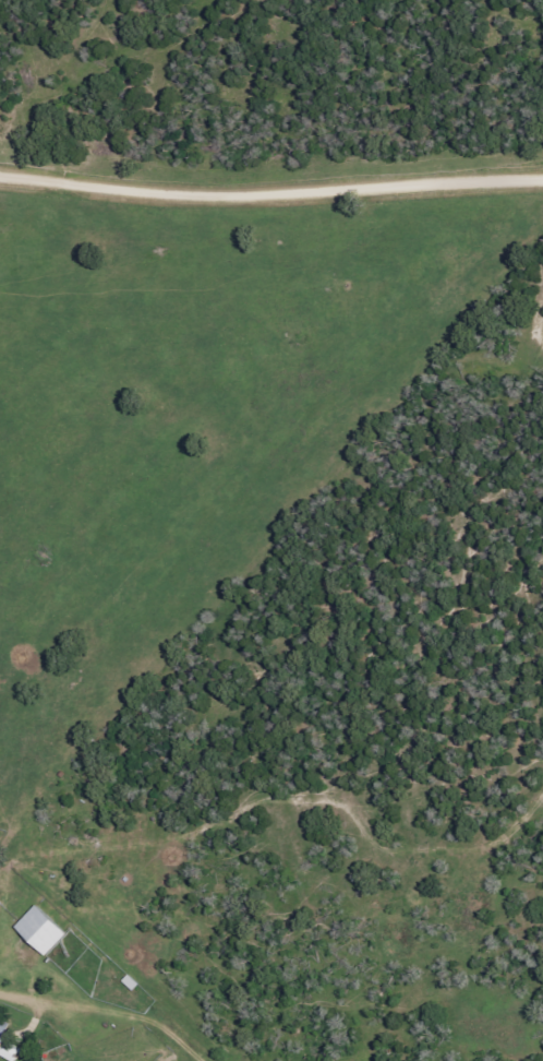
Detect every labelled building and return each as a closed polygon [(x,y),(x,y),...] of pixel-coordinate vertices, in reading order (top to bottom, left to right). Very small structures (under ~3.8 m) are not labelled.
[(68,934),(37,905),(16,928),(47,957),(68,934)] [(11,1060),(17,1060),(23,1049),(3,1039),(11,1024),(0,1019),(0,1055),(11,1060)]
